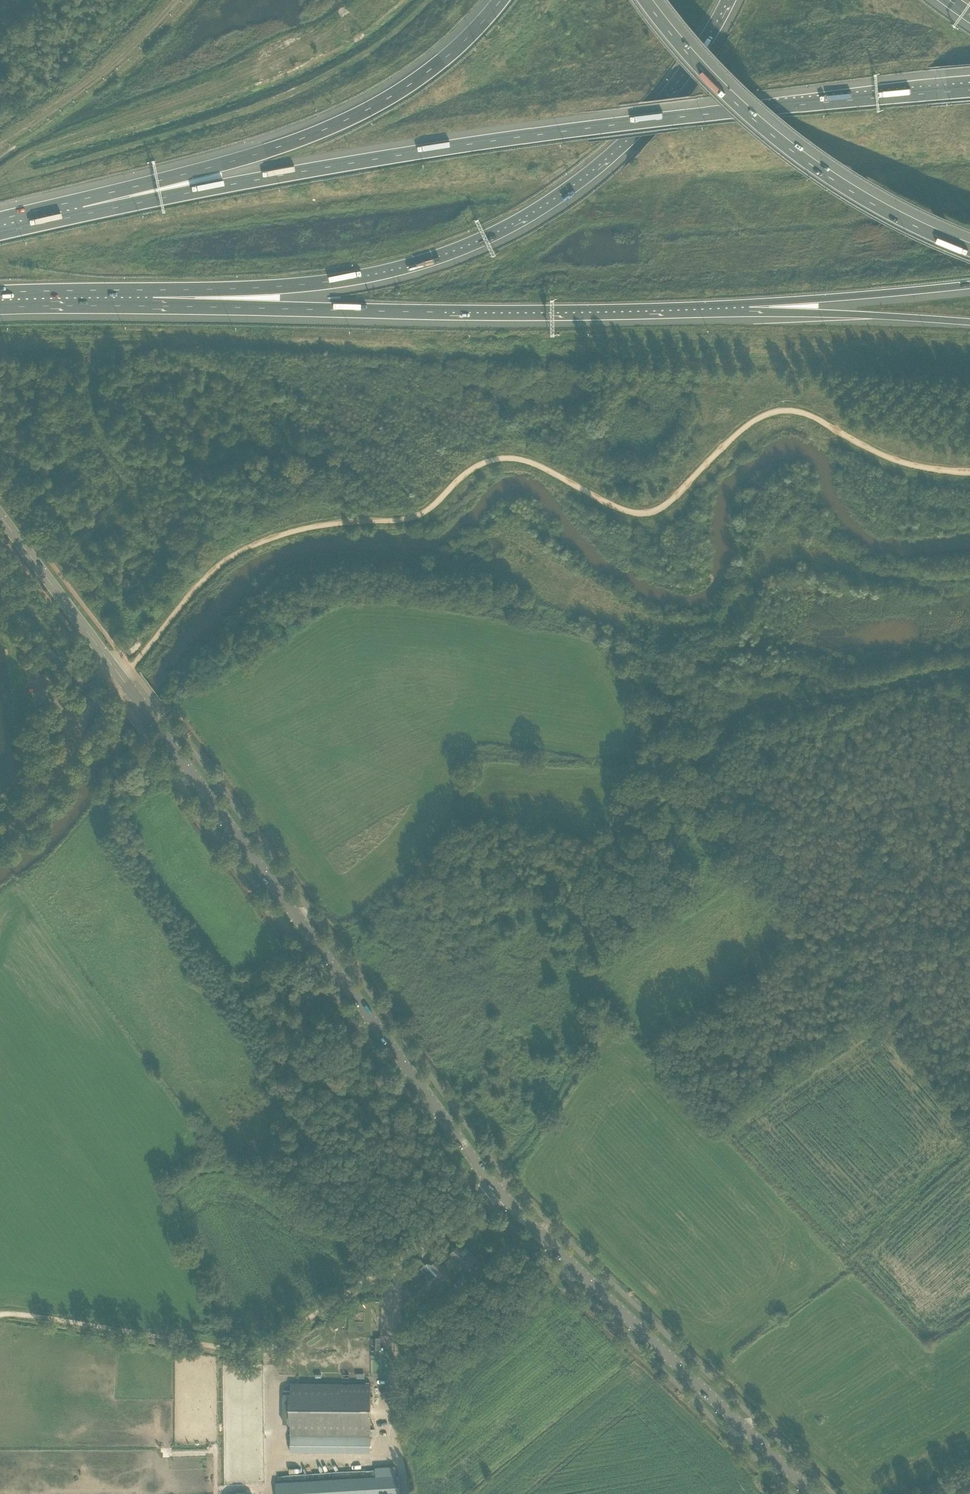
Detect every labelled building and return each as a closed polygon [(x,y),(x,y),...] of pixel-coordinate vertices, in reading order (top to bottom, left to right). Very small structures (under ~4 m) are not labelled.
[(452,1250),(449,1253),(452,1256),(450,1258),(456,1264),(458,1262),(466,1270),(474,1262),(477,1259),(465,1247),(463,1249),(458,1244),(455,1247),(454,1246),(451,1248),(452,1250)] [(434,1256),(427,1263),(442,1279),(449,1272),(434,1256)] [(427,1275),(408,1292),(413,1297),(435,1276),(424,1264),(420,1268),(427,1275)] [(464,1274),(458,1280),(463,1286),(469,1280),(464,1274)] [(379,1311),(383,1308),(377,1301),(374,1303),(379,1311)] [(284,1389),(283,1423),(290,1424),(290,1434),(370,1435),(371,1384),(290,1383),(290,1389),(284,1389)] [(290,1434),(290,1450),(370,1451),(370,1435),(290,1434)] [(375,1477),(395,1476),(395,1467),(375,1468),(375,1477)] [(375,1477),(318,1480),(318,1481),(319,1493),(399,1493),(398,1476),(395,1476),(375,1477)] [(297,1482),(298,1493),(319,1493),(318,1481),(297,1482)] [(297,1482),(276,1483),(276,1493),(298,1493),(297,1482)]
